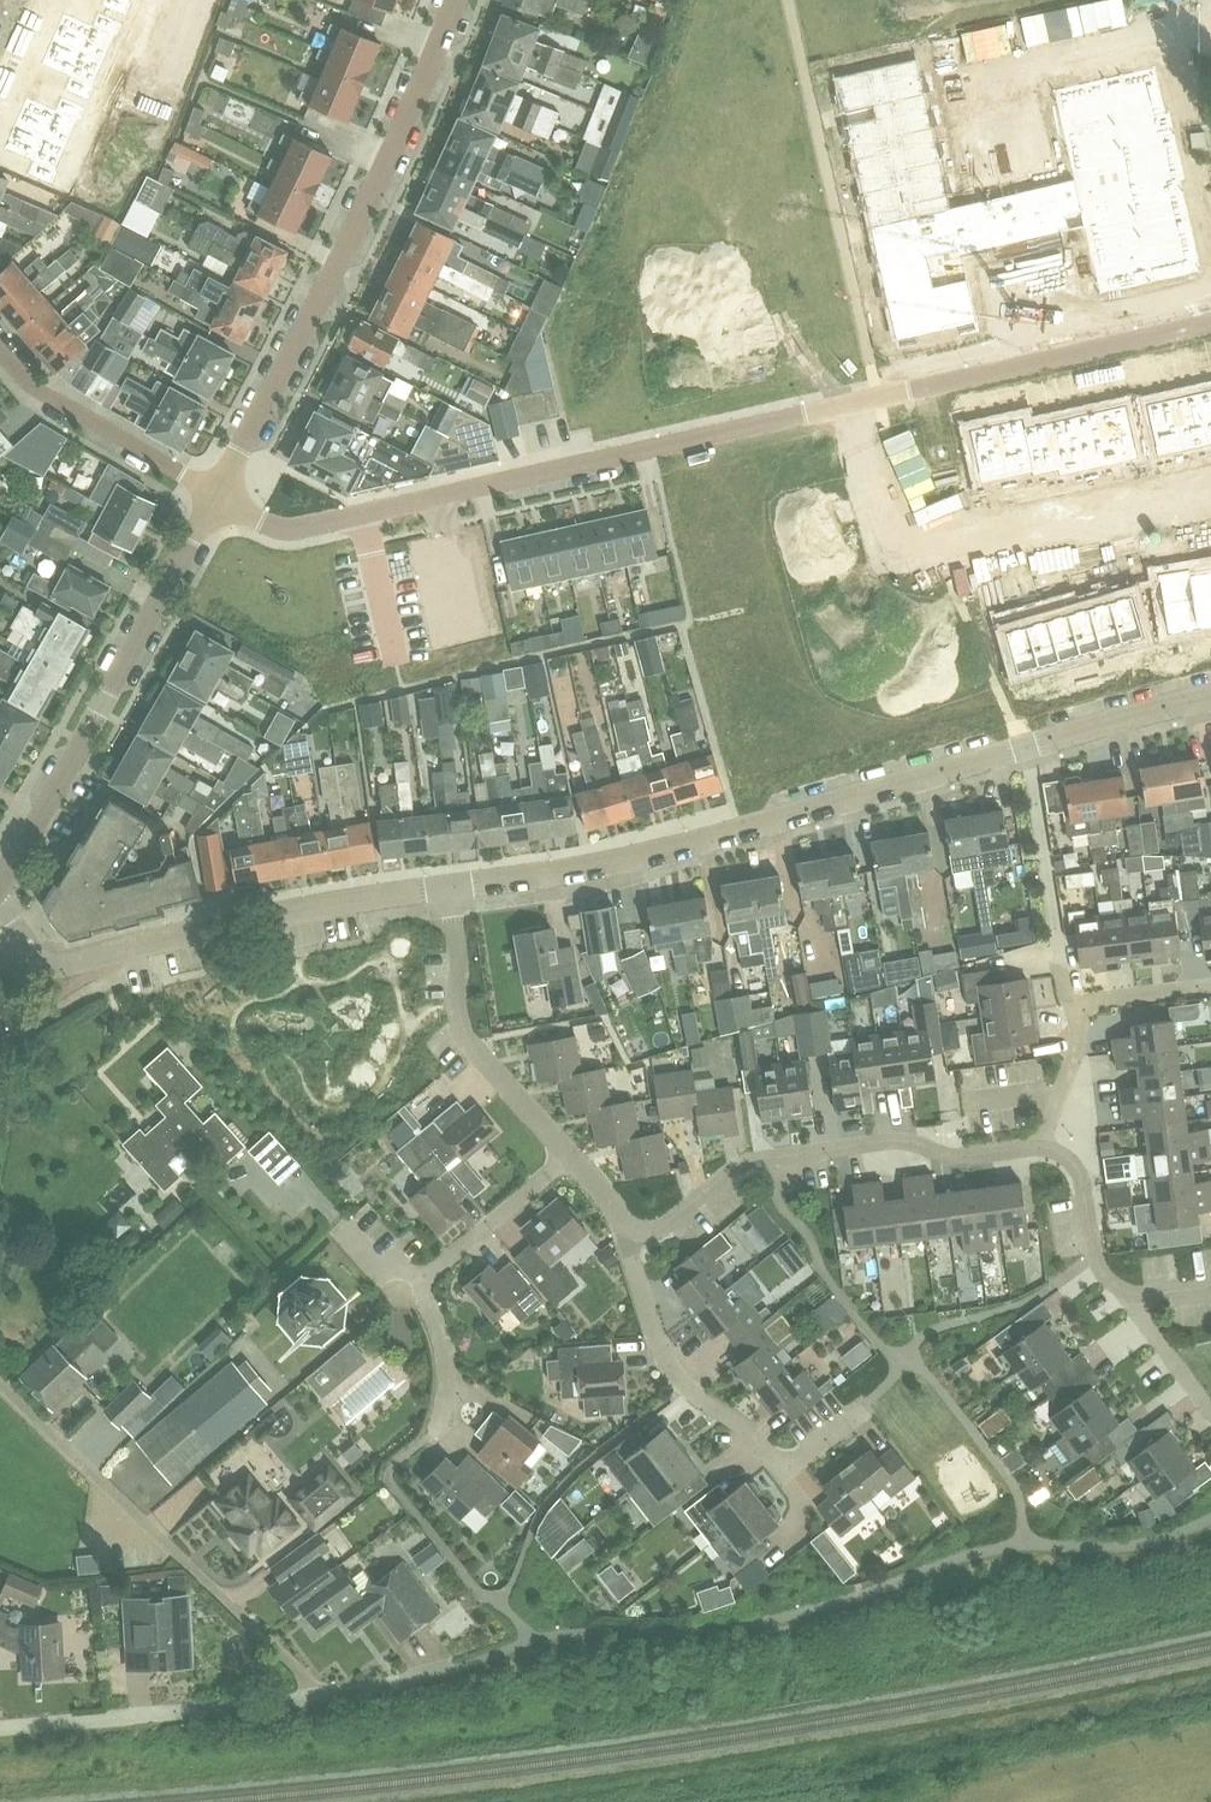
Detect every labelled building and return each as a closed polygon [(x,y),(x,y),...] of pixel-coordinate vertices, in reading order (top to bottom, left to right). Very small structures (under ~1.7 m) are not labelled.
[(105,8),(132,19),(138,4),(128,0),(108,0),(105,8)] [(231,9),(235,11),(244,15),(249,0),(234,0),(231,9)] [(394,12),(398,0),(361,0),(394,12)] [(555,2),(584,11),(587,0),(505,0),(505,2),(536,13),(536,12),(550,16),(555,2)] [(1186,42),(1180,8),(1179,6),(1178,5),(1177,3),(1176,2),(1175,1),(1173,1),(1172,1),(1170,1),(1149,5),(1150,7),(1157,47),(1186,42)] [(235,11),(231,9),(226,7),(221,21),(230,25),(235,11)] [(98,11),(92,25),(105,30),(105,32),(118,37),(124,22),(98,11)] [(63,13),(52,39),(95,57),(105,32),(105,30),(92,25),(63,13)] [(588,59),(564,50),(563,51),(534,41),(539,29),(503,15),(495,39),(581,71),(581,72),(583,73),(588,59)] [(371,69),(382,43),(331,22),(328,31),(338,36),(331,52),(371,69)] [(1004,31),(1002,31),(969,37),(970,46),(974,66),(1007,60),(1016,58),(1012,38),(1012,36),(1011,35),(1010,33),(1009,32),(1007,31),(1006,31),(1004,31)] [(222,32),(217,45),(231,51),(236,38),(222,32)] [(52,39),(41,66),(70,78),(84,83),(84,81),(95,57),(52,39)] [(575,87),(581,72),(581,71),(495,39),(485,64),(520,78),(525,65),(554,76),(553,79),(575,87)] [(171,62),(181,67),(198,74),(205,58),(178,46),(171,62)] [(371,69),(331,52),(321,48),(317,56),(328,61),(320,78),(360,95),(371,69)] [(828,68),(888,332),(969,314),(954,246),(1075,218),(1091,286),(1199,262),(1179,171),(1183,170),(1167,99),(1163,100),(1152,55),(1044,80),(1065,171),(943,198),(909,50),(828,68)] [(217,62),(211,75),(224,81),(230,68),(217,62)] [(557,111),(543,105),(543,106),(514,94),(519,82),(484,68),(475,92),(552,124),(557,111)] [(70,78),(65,91),(91,102),(98,87),(84,81),(84,83),(70,78)] [(360,95),(320,78),(313,94),(303,90),(299,99),(349,121),(360,95)] [(622,88),(611,116),(631,124),(641,96),(622,88)] [(547,136),(552,124),(475,92),(466,114),(499,129),(504,118),(534,130),(547,136)] [(60,95),(55,109),(68,114),(68,116),(81,122),(87,106),(60,95)] [(26,97),(15,123),(57,141),(68,116),(68,114),(55,109),(26,97)] [(205,109),(194,105),(189,119),(200,123),(205,109)] [(611,116),(601,143),(620,151),(621,149),(630,124),(611,116)] [(200,123),(189,119),(184,133),(199,139),(205,125),(200,123)] [(460,119),(450,141),(543,183),(549,170),(491,144),(496,135),(460,119)] [(15,123),(4,150),(33,162),(46,167),(47,166),(57,141),(15,123)] [(1207,145),(1205,131),(1191,132),(1192,147),(1207,145)] [(321,181),(333,156),(294,137),(294,138),(284,133),(280,142),(290,147),(282,162),(321,181)] [(450,141),(439,165),(476,182),(481,169),(538,195),(543,183),(450,141)] [(600,144),(588,172),(604,179),(617,151),(600,144)] [(211,161),(175,145),(171,154),(177,157),(206,171),(211,161)] [(309,206),(321,181),(282,162),(272,158),(268,166),(278,171),(270,187),(309,206)] [(33,162),(28,175),(54,186),(61,171),(47,166),(46,167),(33,162)] [(503,223),(509,211),(470,194),(476,182),(439,165),(428,189),(503,224),(503,223)] [(174,170),(163,166),(158,179),(170,183),(174,170)] [(19,211),(24,199),(3,190),(8,178),(0,175),(0,203),(19,211)] [(158,180),(148,175),(136,198),(153,207),(164,183),(158,180)] [(297,232),(309,206),(270,187),(262,204),(252,199),(248,207),(297,232)] [(525,233),(503,223),(503,224),(428,189),(418,212),(455,228),(459,218),(483,229),(483,230),(520,247),(525,233)] [(76,217),(92,229),(106,215),(74,201),(63,211),(75,218),(76,217)] [(14,223),(13,225),(37,235),(48,225),(36,219),(19,212),(19,211),(0,203),(0,217),(14,223)] [(42,207),(36,219),(48,225),(58,214),(42,207)] [(107,216),(90,232),(111,243),(121,221),(107,216)] [(419,221),(408,244),(495,287),(495,286),(508,292),(514,282),(500,276),(470,261),(470,259),(450,250),(455,239),(419,221)] [(238,237),(223,230),(223,229),(209,222),(201,224),(198,230),(276,272),(279,266),(282,268),(288,256),(285,254),(287,250),(258,236),(257,236),(246,231),(240,233),(238,237)] [(149,240),(121,225),(111,244),(139,259),(149,240)] [(198,230),(193,237),(188,247),(208,257),(209,254),(240,270),(236,279),(265,294),(267,291),(270,292),(275,281),(272,280),(276,272),(198,230)] [(25,246),(3,236),(0,243),(0,257),(8,261),(25,246)] [(408,244),(396,269),(432,287),(439,273),(459,282),(458,285),(488,300),(495,287),(408,244)] [(122,281),(135,259),(113,246),(100,269),(122,281)] [(0,274),(0,305),(2,307),(48,267),(39,256),(22,271),(14,262),(0,274)] [(40,291),(66,268),(58,258),(48,267),(2,307),(20,329),(50,303),(40,291)] [(229,292),(224,289),(226,284),(195,267),(186,285),(190,287),(252,320),(256,312),(259,314),(264,303),(262,301),(263,298),(233,283),(229,292)] [(396,269),(385,293),(475,339),(481,328),(477,326),(478,325),(426,300),(432,287),(396,269)] [(175,279),(170,289),(201,307),(196,317),(241,341),(243,338),(246,339),(251,328),(249,327),(252,320),(190,287),(186,285),(175,279)] [(148,297),(132,287),(114,315),(131,324),(148,297)] [(60,314),(50,303),(20,329),(39,350),(96,300),(87,290),(60,314)] [(96,300),(39,350),(70,384),(83,363),(91,349),(85,343),(102,328),(95,319),(98,316),(99,317),(113,300),(105,291),(96,300)] [(465,351),(465,350),(469,352),(475,339),(385,293),(373,316),(409,334),(414,323),(434,333),(433,335),(465,351)] [(538,293),(532,306),(535,307),(549,315),(556,301),(538,293)] [(535,307),(527,322),(542,330),(544,326),(545,323),(549,315),(535,307)] [(132,359),(146,332),(131,324),(114,315),(98,341),(132,359)] [(364,320),(359,330),(357,329),(349,343),(352,345),(351,346),(386,363),(391,352),(430,372),(436,358),(400,340),(401,338),(364,320)] [(754,325),(727,331),(736,373),(763,367),(754,325)] [(161,328),(155,339),(222,375),(222,374),(226,376),(232,365),(228,363),(233,353),(184,326),(178,337),(161,328)] [(537,340),(526,362),(526,364),(530,379),(532,392),(555,387),(542,330),(537,340)] [(727,331),(703,336),(712,378),(736,373),(727,331)] [(703,336),(679,342),(689,384),(712,378),(703,336)] [(221,375),(222,375),(155,339),(151,337),(144,350),(152,354),(154,352),(181,367),(175,377),(210,396),(215,386),(219,388),(225,377),(221,375)] [(98,340),(83,363),(99,373),(101,375),(116,351),(98,340)] [(679,342),(655,347),(665,389),(689,384),(679,342)] [(655,347),(631,353),(641,395),(665,389),(655,347)] [(631,353),(607,358),(617,400),(641,395),(631,353)] [(338,378),(403,412),(408,402),(389,392),(395,381),(350,357),(338,378)] [(607,358),(581,364),(590,406),(617,400),(607,358)] [(514,359),(509,369),(530,379),(526,364),(514,359)] [(1035,421),(1156,396),(1148,359),(1060,377),(1063,392),(1030,399),(1035,421)] [(83,363),(70,384),(86,394),(87,392),(99,373),(83,363)] [(158,379),(152,389),(138,381),(128,375),(121,388),(131,393),(132,393),(193,426),(194,425),(198,427),(203,417),(199,415),(205,405),(158,379)] [(466,395),(486,405),(495,388),(475,377),(466,395)] [(398,421),(403,412),(338,378),(327,399),(373,423),(379,411),(398,421)] [(532,392),(527,393),(534,421),(561,415),(555,387),(532,392)] [(1198,391),(1207,433),(1210,433),(1210,388),(1198,391)] [(1198,391),(1173,397),(1182,439),(1207,433),(1198,391)] [(142,411),(136,421),(164,436),(163,438),(181,448),(187,437),(191,439),(195,431),(191,429),(193,426),(132,393),(131,393),(126,403),(142,411)] [(527,393),(513,396),(520,424),(534,421),(527,393)] [(1173,397),(1146,403),(1155,445),(1182,439),(1173,397)] [(518,430),(511,402),(491,407),(498,436),(518,430)] [(1126,403),(1100,409),(1109,451),(1136,445),(1126,403)] [(491,423),(462,409),(448,435),(479,452),(480,464),(500,459),(491,423)] [(1100,409),(1074,415),(1084,457),(1109,451),(1100,409)] [(431,474),(436,466),(428,462),(333,413),(330,419),(317,412),(291,462),(351,493),(431,474)] [(1074,415),(1049,421),(1058,463),(1084,457),(1074,415)] [(1021,417),(996,423),(1005,465),(1031,459),(1023,426),(1021,417)] [(1049,421),(1023,426),(1031,459),(1033,469),(1058,463),(1049,421)] [(996,423),(969,429),(979,471),(1005,465),(996,423)] [(4,454),(44,475),(63,444),(35,427),(4,454)] [(444,433),(428,462),(436,466),(431,474),(480,464),(479,452),(448,435),(444,433)] [(106,506),(144,525),(155,503),(139,495),(145,484),(109,462),(103,475),(91,498),(100,503),(106,506)] [(820,463),(793,469),(802,512),(829,506),(820,463)] [(793,469),(768,475),(777,517),(802,512),(793,469)] [(80,503),(96,511),(100,503),(91,498),(85,494),(80,503)] [(1205,497),(1195,498),(1198,513),(1207,511),(1205,497)] [(1195,498),(1181,501),(1183,515),(1198,513),(1195,498)] [(88,522),(52,501),(44,514),(34,509),(27,522),(73,548),(80,535),(88,522)] [(132,547),(144,525),(106,506),(89,539),(118,554),(124,543),(132,547)] [(618,515),(628,564),(657,558),(646,509),(618,515)] [(1132,511),(1123,513),(1127,527),(1136,525),(1132,511)] [(1123,513),(1114,516),(1117,530),(1127,527),(1123,513)] [(29,543),(37,528),(14,515),(6,530),(29,543)] [(618,515),(589,521),(600,570),(628,564),(618,515)] [(560,528),(571,577),(600,570),(589,521),(560,528)] [(1191,523),(1182,525),(1184,539),(1194,538),(1191,523)] [(1082,524),(1073,526),(1076,540),(1086,538),(1082,524)] [(1182,525),(1172,527),(1175,541),(1184,539),(1182,525)] [(1073,526),(1063,528),(1067,542),(1076,540),(1073,526)] [(73,548),(37,528),(29,543),(65,563),(73,548)] [(560,528),(532,534),(543,583),(571,577),(560,528)] [(514,590),(543,583),(532,534),(503,540),(514,590)] [(1031,536),(1022,539),(1025,553),(1035,550),(1031,536)] [(1012,541),(994,546),(997,560),(1016,555),(1025,553),(1022,539),(1012,541)] [(479,540),(438,546),(440,564),(481,558),(479,540)] [(1104,542),(1095,545),(1099,559),(1108,556),(1104,542)] [(1095,545),(1086,547),(1089,561),(1099,559),(1095,545)] [(1063,553),(1053,555),(1057,569),(1066,567),(1063,553)] [(1053,555),(1044,558),(1047,572),(1057,569),(1053,555)] [(107,587),(109,585),(71,563),(58,585),(35,572),(28,583),(70,607),(72,603),(92,614),(100,601),(102,602),(106,601),(111,593),(109,588),(107,587)] [(1020,564),(1011,566),(1014,580),(1024,578),(1020,564)] [(1011,566),(1002,569),(1005,582),(1014,580),(1011,566)] [(1190,574),(1199,628),(1210,626),(1210,570),(1190,574)] [(1190,574),(1159,579),(1168,633),(1199,628),(1190,574)] [(1132,594),(1110,600),(1123,642),(1145,635),(1132,594)] [(1110,600),(1091,606),(1102,648),(1123,642),(1110,600)] [(89,627),(42,601),(36,612),(25,605),(19,616),(77,649),(89,627)] [(1091,606),(1069,612),(1081,654),(1102,648),(1091,606)] [(649,611),(638,613),(641,627),(651,625),(649,611)] [(1069,612),(1048,618),(1060,660),(1081,654),(1069,612)] [(25,633),(19,644),(20,645),(20,644),(65,670),(77,649),(19,616),(13,626),(25,633)] [(610,619),(613,633),(623,631),(620,617),(610,619)] [(1048,618),(1027,624),(1040,666),(1060,660),(1048,618)] [(613,633),(610,619),(601,622),(604,635),(613,633)] [(1027,624),(1005,631),(1017,672),(1040,666),(1027,624)] [(554,632),(557,646),(567,643),(564,630),(554,632)] [(255,679),(246,674),(226,663),(233,651),(197,631),(184,654),(249,690),(255,679)] [(557,646),(554,632),(544,634),(547,648),(557,646)] [(661,652),(656,634),(635,640),(636,644),(639,657),(661,652)] [(287,685),(295,671),(244,643),(236,657),(287,685)] [(53,691),(65,670),(20,645),(19,644),(14,655),(0,647),(0,661),(53,691)] [(610,655),(608,645),(597,647),(600,657),(610,655)] [(214,685),(242,701),(249,690),(184,654),(171,678),(207,698),(214,685)] [(524,665),(530,698),(551,693),(544,660),(524,665)] [(53,691),(0,661),(0,675),(14,684),(8,694),(40,713),(53,691)] [(906,665),(880,672),(892,714),(918,706),(906,665)] [(523,667),(504,669),(507,690),(526,688),(523,667)] [(504,669),(482,672),(485,695),(507,692),(504,669)] [(440,723),(461,721),(456,681),(435,686),(440,723)] [(168,684),(155,706),(214,741),(221,728),(197,715),(203,703),(168,684)] [(676,707),(682,731),(684,731),(702,794),(724,788),(714,753),(704,756),(695,729),(701,727),(694,702),(692,696),(683,699),(681,694),(680,694),(679,690),(672,692),(676,707)] [(805,694),(780,702),(792,743),(817,736),(805,694)] [(408,695),(395,696),(391,697),(395,725),(412,722),(408,695)] [(25,739),(37,718),(0,697),(0,725),(25,739)] [(438,716),(436,697),(420,699),(422,718),(438,716)] [(381,702),(360,705),(364,727),(384,724),(381,702)] [(780,702),(755,709),(767,750),(792,743),(780,702)] [(219,763),(227,749),(214,741),(155,706),(142,730),(178,750),(182,743),(219,763)] [(755,709),(729,717),(741,758),(767,750),(755,709)] [(664,750),(653,754),(650,742),(652,741),(646,714),(631,718),(656,808),(679,801),(669,766),(668,766),(664,750)] [(620,751),(627,749),(629,756),(617,759),(623,779),(624,779),(634,814),(656,808),(631,718),(614,722),(620,751)] [(286,734),(269,724),(265,733),(281,742),(286,734)] [(12,760),(25,739),(0,725),(0,753),(12,760)] [(593,757),(612,821),(634,814),(624,779),(623,779),(613,782),(605,753),(606,753),(597,725),(584,729),(591,757),(593,757)] [(284,745),(287,759),(304,756),(304,755),(310,754),(307,732),(301,732),(300,729),(284,745)] [(679,801),(702,794),(684,731),(682,731),(673,734),(681,762),(669,766),(679,801)] [(209,805),(216,810),(238,788),(225,781),(219,778),(215,786),(198,778),(196,782),(193,780),(168,766),(174,755),(139,735),(126,758),(185,792),(189,794),(201,801),(205,803),(209,805)] [(239,755),(247,760),(254,747),(242,740),(235,753),(239,755)] [(270,757),(273,770),(288,767),(287,759),(284,745),(284,744),(270,757)] [(12,760),(0,753),(0,782),(12,760)] [(239,755),(225,781),(238,788),(238,789),(260,767),(247,760),(239,755)] [(588,827),(612,821),(593,757),(591,757),(582,760),(590,789),(578,792),(588,827)] [(185,792),(126,758),(113,781),(149,802),(154,793),(177,806),(185,792)] [(1182,829),(1183,834),(1194,832),(1190,808),(1205,806),(1203,795),(1206,794),(1200,758),(1171,763),(1182,829)] [(530,762),(533,784),(522,786),(530,836),(554,833),(545,767),(544,767),(543,760),(530,762)] [(367,805),(360,806),(352,761),(335,764),(353,861),(377,857),(367,805)] [(507,762),(496,763),(497,774),(509,772),(507,762)] [(1163,801),(1165,814),(1163,814),(1166,831),(1182,829),(1171,763),(1142,768),(1148,804),(1163,801)] [(332,828),(322,830),(329,866),(353,861),(335,764),(318,767),(324,801),(327,800),(332,828)] [(567,771),(558,772),(557,765),(545,767),(554,833),(578,829),(573,793),(572,793),(567,771)] [(1108,778),(1095,780),(1106,845),(1119,843),(1117,827),(1116,827),(1114,819),(1129,816),(1129,811),(1131,811),(1125,772),(1121,768),(1109,770),(1107,775),(1108,778)] [(444,770),(432,772),(433,782),(445,781),(444,774),(444,773),(444,770)] [(458,790),(456,771),(444,773),(444,774),(445,781),(453,848),(477,845),(470,789),(458,790)] [(509,772),(497,774),(507,840),(530,836),(522,786),(512,787),(510,772),(509,772)] [(483,843),(507,840),(497,774),(486,776),(490,805),(478,807),(483,843)] [(1094,863),(1108,861),(1104,846),(1106,845),(1095,780),(1083,782),(1082,779),(1079,775),(1068,777),(1067,782),(1071,809),(1064,810),(1068,835),(1088,832),(1091,848),(1094,863)] [(413,816),(410,780),(398,781),(406,853),(429,851),(425,814),(413,816)] [(380,783),(384,819),(378,820),(382,856),(406,853),(398,781),(380,783)] [(433,782),(437,813),(425,814),(429,851),(453,848),(445,781),(433,782)] [(265,841),(259,811),(255,789),(244,792),(259,879),(283,874),(277,838),(265,841)] [(188,845),(176,848),(171,831),(161,834),(165,851),(166,850),(167,854),(160,866),(118,877),(116,874),(129,853),(134,854),(137,850),(133,847),(151,817),(110,792),(82,839),(81,839),(68,860),(69,861),(57,881),(56,880),(44,901),(52,917),(58,926),(71,938),(94,932),(94,931),(117,926),(117,927),(142,921),(142,919),(165,913),(164,907),(202,897),(192,857),(192,858),(191,858),(188,845)] [(234,801),(237,819),(242,844),(230,846),(237,883),(239,883),(243,886),(251,885),(253,880),(259,879),(244,792),(234,801)] [(277,838),(283,874),(306,870),(294,805),(293,796),(285,798),(287,806),(282,807),(288,836),(277,838)] [(185,828),(194,832),(216,810),(209,805),(205,803),(201,801),(185,828)] [(311,832),(305,803),(294,805),(306,870),(329,866),(322,830),(311,832)] [(975,814),(986,885),(998,883),(995,865),(1013,862),(1004,809),(975,814)] [(946,819),(952,854),(955,871),(974,868),(977,887),(986,885),(975,814),(946,819)] [(1141,822),(1145,853),(1159,851),(1155,820),(1141,822)] [(1210,853),(1210,820),(1198,822),(1204,855),(1210,853)] [(1145,853),(1141,822),(1126,825),(1131,855),(1145,853)] [(930,830),(901,835),(907,872),(936,867),(930,830)] [(229,885),(218,831),(212,832),(200,835),(210,888),(229,885)] [(909,887),(906,872),(907,872),(901,835),(871,840),(879,886),(897,883),(898,889),(897,889),(900,909),(901,909),(905,934),(916,932),(914,924),(915,924),(912,907),(909,887)] [(826,857),(838,929),(849,927),(846,909),(847,909),(844,892),(861,889),(855,852),(826,857)] [(1143,866),(1141,855),(1124,858),(1125,868),(1143,866)] [(823,913),(826,931),(838,929),(826,857),(797,862),(803,899),(814,897),(817,914),(823,913)] [(1101,868),(1104,885),(1121,883),(1119,865),(1101,868)] [(1200,894),(1196,869),(1183,871),(1190,923),(1190,927),(1202,925),(1207,958),(1210,957),(1210,892),(1200,894)] [(1067,888),(1096,885),(1094,870),(1065,874),(1067,888)] [(1149,909),(1156,962),(1168,960),(1168,953),(1180,952),(1177,925),(1190,923),(1183,871),(1167,873),(1169,889),(1159,890),(1161,906),(1149,909)] [(786,923),(788,919),(786,910),(787,910),(781,873),(753,878),(759,914),(766,959),(775,958),(774,947),(775,947),(772,925),(786,923)] [(730,919),(732,930),(749,928),(752,951),(764,949),(766,959),(759,914),(753,878),(723,883),(729,919),(730,919)] [(909,887),(912,907),(915,924),(925,922),(922,906),(924,905),(920,885),(909,887)] [(986,885),(977,887),(979,901),(989,900),(986,885)] [(714,938),(712,931),(706,894),(678,899),(689,970),(700,968),(699,961),(713,959),(714,938)] [(1124,898),(1131,958),(1143,957),(1144,963),(1156,962),(1149,909),(1135,911),(1133,897),(1124,898)] [(1119,960),(1131,958),(1124,898),(1113,899),(1115,913),(1100,915),(1107,968),(1119,967),(1119,960)] [(678,899),(648,904),(655,948),(673,946),(678,972),(689,970),(678,899)] [(605,979),(604,970),(608,970),(612,967),(616,963),(617,958),(615,947),(621,946),(615,905),(583,910),(583,911),(569,913),(571,928),(587,926),(590,950),(583,952),(596,980),(605,979)] [(1100,915),(1086,917),(1085,909),(1068,911),(1069,921),(1075,920),(1080,965),(1094,963),(1095,970),(1107,968),(1100,915)] [(996,931),(998,946),(1036,941),(1032,916),(1015,918),(1017,928),(996,931)] [(553,1005),(583,1000),(577,970),(561,973),(552,927),(517,933),(526,980),(548,976),(553,1005)] [(962,958),(998,952),(994,929),(958,935),(962,958)] [(864,966),(861,947),(845,950),(852,987),(883,982),(880,964),(864,966)] [(622,959),(639,996),(661,986),(643,948),(622,959)] [(956,949),(948,950),(950,963),(959,962),(956,949)] [(919,953),(885,960),(889,980),(922,971),(919,953)] [(813,1008),(812,1000),(806,970),(789,973),(794,1004),(795,1004),(797,1012),(813,1008)] [(980,1000),(982,1015),(1031,1009),(1026,978),(980,985),(978,970),(961,972),(966,1002),(980,1000)] [(839,978),(810,983),(813,998),(842,993),(839,978)] [(732,995),(738,1028),(753,1024),(748,993),(732,995)] [(716,998),(722,1033),(738,1028),(732,995),(716,998)] [(936,1080),(931,1043),(943,1042),(937,1000),(912,1004),(916,1028),(901,1030),(910,1083),(936,1080)] [(811,1010),(810,1010),(817,1054),(833,1051),(827,1008),(811,1010)] [(989,1046),(1036,1039),(1031,1009),(982,1015),(985,1030),(970,1033),(975,1063),(991,1060),(989,1046)] [(794,1013),(800,1056),(817,1054),(810,1010),(794,1013)] [(1114,1037),(1116,1052),(1176,1045),(1173,1019),(1132,1025),(1133,1035),(1114,1037)] [(688,1041),(700,1039),(697,1020),(685,1023),(688,1041)] [(736,1030),(742,1066),(753,1064),(757,1064),(752,1028),(736,1030)] [(902,1107),(914,1105),(910,1083),(901,1030),(877,1033),(885,1087),(899,1085),(902,1107)] [(852,1037),(862,1105),(863,1113),(875,1111),(872,1089),(885,1087),(877,1033),(852,1037)] [(532,1043),(539,1081),(560,1077),(581,1072),(574,1035),(532,1043)] [(710,1043),(695,1045),(697,1059),(713,1057),(710,1043)] [(204,1085),(168,1045),(144,1067),(167,1092),(156,1104),(166,1114),(146,1132),(140,1126),(123,1142),(165,1189),(181,1175),(169,1161),(191,1142),(207,1160),(217,1152),(226,1162),(246,1144),(216,1111),(204,1122),(186,1101),(204,1085)] [(1136,1065),(1138,1075),(1180,1070),(1176,1045),(1116,1052),(1118,1068),(1136,1065)] [(829,1054),(836,1109),(862,1105),(853,1050),(829,1054)] [(779,1061),(788,1116),(814,1112),(806,1057),(779,1061)] [(753,1064),(762,1119),(788,1116),(779,1061),(757,1064),(753,1064)] [(567,1112),(590,1108),(610,1104),(603,1067),(581,1072),(560,1077),(567,1112)] [(661,1118),(698,1112),(695,1091),(692,1069),(654,1075),(661,1118)] [(1121,1087),(1123,1102),(1183,1096),(1180,1070),(1138,1075),(1139,1085),(1121,1087)] [(733,1085),(695,1091),(698,1112),(701,1133),(739,1128),(733,1085)] [(1142,1116),(1144,1126),(1187,1121),(1183,1096),(1123,1102),(1125,1118),(1142,1116)] [(596,1145),(618,1141),(639,1136),(632,1099),(610,1104),(590,1108),(596,1145)] [(421,1129),(415,1135),(431,1154),(444,1167),(458,1155),(463,1160),(496,1132),(479,1111),(470,1118),(456,1100),(421,1129)] [(421,1125),(404,1105),(398,1110),(415,1130),(421,1125)] [(1144,1126),(1147,1151),(1208,1143),(1206,1128),(1188,1131),(1187,1121),(1144,1126)] [(275,1176),(297,1158),(270,1126),(249,1147),(275,1176)] [(625,1177),(668,1169),(661,1132),(639,1136),(618,1141),(625,1177)] [(415,1135),(397,1151),(412,1170),(411,1170),(424,1186),(410,1198),(438,1232),(461,1212),(455,1204),(459,1201),(467,1194),(469,1192),(447,1166),(445,1168),(444,1167),(431,1154),(415,1135)] [(1111,1143),(1099,1144),(1100,1157),(1113,1155),(1111,1143)] [(1147,1151),(1151,1177),(1193,1171),(1191,1161),(1210,1158),(1208,1143),(1147,1151)] [(458,1155),(448,1164),(461,1180),(471,1171),(458,1155)] [(1103,1157),(1106,1181),(1121,1179),(1118,1155),(1103,1157)] [(1154,1202),(1210,1193),(1210,1178),(1194,1180),(1193,1171),(1151,1177),(1154,1202)] [(931,1173),(916,1175),(924,1235),(949,1232),(944,1191),(933,1193),(931,1173)] [(904,1196),(894,1198),(899,1238),(924,1235),(916,1175),(902,1177),(904,1196)] [(866,1182),(874,1242),(899,1238),(894,1198),(884,1199),(881,1180),(866,1182)] [(848,1245),(874,1242),(866,1182),(851,1184),(854,1203),(843,1204),(848,1245)] [(1020,1182),(995,1185),(1001,1225),(1010,1224),(1013,1245),(1028,1243),(1020,1182)] [(995,1185),(970,1188),(978,1249),(994,1247),(991,1226),(1001,1225),(995,1185)] [(960,1231),(962,1251),(978,1249),(970,1188),(944,1191),(949,1232),(960,1231)] [(1157,1227),(1200,1221),(1198,1212),(1210,1210),(1210,1193),(1154,1202),(1157,1227)] [(164,1226),(178,1214),(185,1208),(176,1197),(155,1215),(164,1226)] [(556,1259),(586,1234),(557,1199),(529,1222),(531,1225),(522,1232),(531,1242),(514,1256),(554,1305),(578,1285),(556,1259)] [(746,1213),(759,1228),(773,1217),(761,1203),(746,1213)] [(733,1245),(721,1231),(675,1267),(686,1281),(676,1289),(694,1312),(724,1289),(714,1277),(724,1268),(717,1258),(733,1245)] [(796,1253),(788,1243),(772,1255),(781,1266),(796,1253)] [(610,1247),(598,1258),(607,1268),(620,1258),(610,1247)] [(520,1322),(545,1301),(510,1260),(491,1276),(485,1269),(465,1286),(494,1319),(507,1307),(520,1322)] [(324,1325),(331,1320),(335,1298),(323,1284),(303,1283),(292,1293),(291,1311),(302,1324),(324,1325)] [(722,1328),(733,1342),(764,1318),(744,1292),(733,1301),(724,1289),(694,1312),(712,1335),(722,1328)] [(846,1314),(832,1295),(812,1311),(826,1329),(846,1314)] [(946,1298),(948,1314),(968,1311),(966,1295),(946,1298)] [(1056,1340),(1044,1323),(1030,1328),(1020,1316),(993,1335),(1001,1346),(1011,1342),(1012,1344),(996,1355),(1010,1374),(1056,1340)] [(564,1317),(553,1326),(564,1338),(574,1330),(564,1317)] [(120,1336),(103,1318),(87,1333),(78,1323),(55,1345),(54,1344),(20,1376),(51,1409),(85,1377),(71,1361),(93,1340),(104,1351),(120,1336)] [(736,1365),(754,1388),(783,1365),(774,1353),(785,1345),(764,1318),(733,1342),(745,1358),(736,1365)] [(308,1377),(324,1396),(368,1359),(352,1340),(308,1377)] [(1054,1391),(1068,1381),(1057,1368),(1071,1360),(1056,1340),(1010,1374),(1024,1393),(1044,1378),(1054,1391)] [(548,1359),(549,1380),(580,1377),(582,1397),(584,1397),(586,1415),(623,1412),(622,1394),(624,1394),(621,1357),(611,1358),(610,1344),(557,1348),(558,1358),(548,1359)] [(964,1357),(954,1364),(961,1374),(971,1367),(964,1357)] [(138,1441),(173,1482),(268,1402),(233,1361),(138,1441)] [(792,1377),(783,1365),(754,1388),(772,1411),(783,1403),(794,1418),(824,1395),(817,1387),(803,1369),(792,1377)] [(103,1410),(121,1429),(154,1396),(135,1379),(103,1410)] [(1079,1396),(1068,1381),(1054,1391),(1064,1405),(1049,1416),(1063,1435),(1104,1405),(1090,1387),(1079,1396)] [(1088,1449),(1087,1452),(1094,1462),(1144,1425),(1143,1424),(1122,1439),(1113,1427),(1117,1424),(1104,1405),(1063,1435),(1050,1444),(1063,1463),(1087,1446),(1088,1449)] [(488,1441),(478,1453),(521,1489),(535,1472),(522,1460),(539,1440),(509,1416),(505,1421),(493,1413),(477,1432),(488,1441)] [(998,1429),(988,1415),(979,1422),(989,1436),(998,1429)] [(551,1422),(543,1432),(553,1440),(561,1427),(551,1422)] [(1121,1465),(1134,1483),(1180,1449),(1167,1431),(1155,1439),(1144,1425),(1094,1462),(1094,1463),(1113,1450),(1122,1464),(1121,1465)] [(643,1478),(680,1448),(665,1428),(644,1444),(634,1431),(602,1456),(616,1474),(628,1490),(643,1478)] [(869,1448),(847,1466),(870,1496),(884,1485),(892,1495),(916,1476),(893,1446),(877,1458),(869,1448)] [(1026,1460),(1016,1447),(1004,1457),(1013,1469),(1026,1460)] [(628,1490),(627,1491),(654,1526),(687,1500),(677,1486),(698,1470),(680,1448),(643,1478),(628,1490)] [(1163,1491),(1174,1506),(1193,1492),(1181,1478),(1194,1468),(1180,1449),(1134,1483),(1148,1502),(1163,1491)] [(485,1515),(505,1494),(487,1476),(475,1488),(446,1459),(424,1480),(460,1517),(474,1504),(485,1515)] [(857,1506),(870,1496),(847,1466),(823,1484),(831,1494),(817,1505),(841,1536),(866,1517),(857,1506)] [(249,1476),(220,1501),(238,1523),(236,1525),(263,1554),(293,1528),(288,1523),(303,1511),(316,1526),(353,1495),(330,1467),(293,1498),(298,1506),(288,1514),(282,1505),(272,1504),(249,1476)] [(1068,1484),(1077,1495),(1093,1484),(1083,1472),(1068,1484)] [(757,1496),(763,1491),(755,1481),(747,1482),(745,1481),(715,1503),(707,1493),(685,1510),(701,1531),(716,1519),(725,1531),(762,1502),(757,1496)] [(1044,1485),(1031,1493),(1037,1501),(1049,1492),(1044,1485)] [(516,1488),(501,1504),(522,1523),(536,1508),(516,1488)] [(566,1503),(559,1495),(547,1509),(548,1511),(539,1526),(535,1537),(552,1557),(568,1538),(572,1535),(554,1512),(566,1503)] [(778,1524),(777,1522),(781,1514),(773,1504),(767,1508),(762,1502),(725,1531),(734,1543),(719,1554),(735,1575),(758,1558),(749,1546),(778,1524)] [(1140,1509),(1143,1525),(1157,1522),(1154,1506),(1140,1509)] [(294,1618),(304,1611),(306,1609),(300,1601),(335,1577),(330,1570),(332,1569),(320,1553),(330,1546),(323,1537),(338,1525),(335,1521),(319,1533),(319,1532),(290,1554),(298,1565),(270,1587),(294,1618)] [(850,1552),(841,1541),(830,1550),(839,1561),(850,1552)] [(581,1557),(571,1544),(556,1556),(567,1568),(581,1557)] [(751,1597),(782,1575),(769,1557),(738,1579),(751,1597)] [(400,1641),(440,1610),(402,1561),(359,1592),(338,1564),(332,1569),(330,1570),(335,1577),(300,1601),(306,1609),(304,1611),(317,1629),(339,1612),(350,1627),(357,1621),(361,1626),(375,1614),(375,1613),(378,1611),(400,1641)] [(619,1571),(611,1562),(598,1572),(605,1581),(619,1571)] [(34,1606),(44,1585),(10,1571),(1,1591),(34,1606)] [(719,1589),(724,1604),(735,1600),(731,1585),(719,1589)] [(187,1597),(127,1600),(129,1646),(148,1644),(149,1660),(191,1659),(187,1597)] [(63,1671),(60,1622),(15,1624),(5,1619),(9,1611),(0,1607),(0,1632),(1,1630),(16,1637),(23,1636),(24,1673),(63,1671)]
